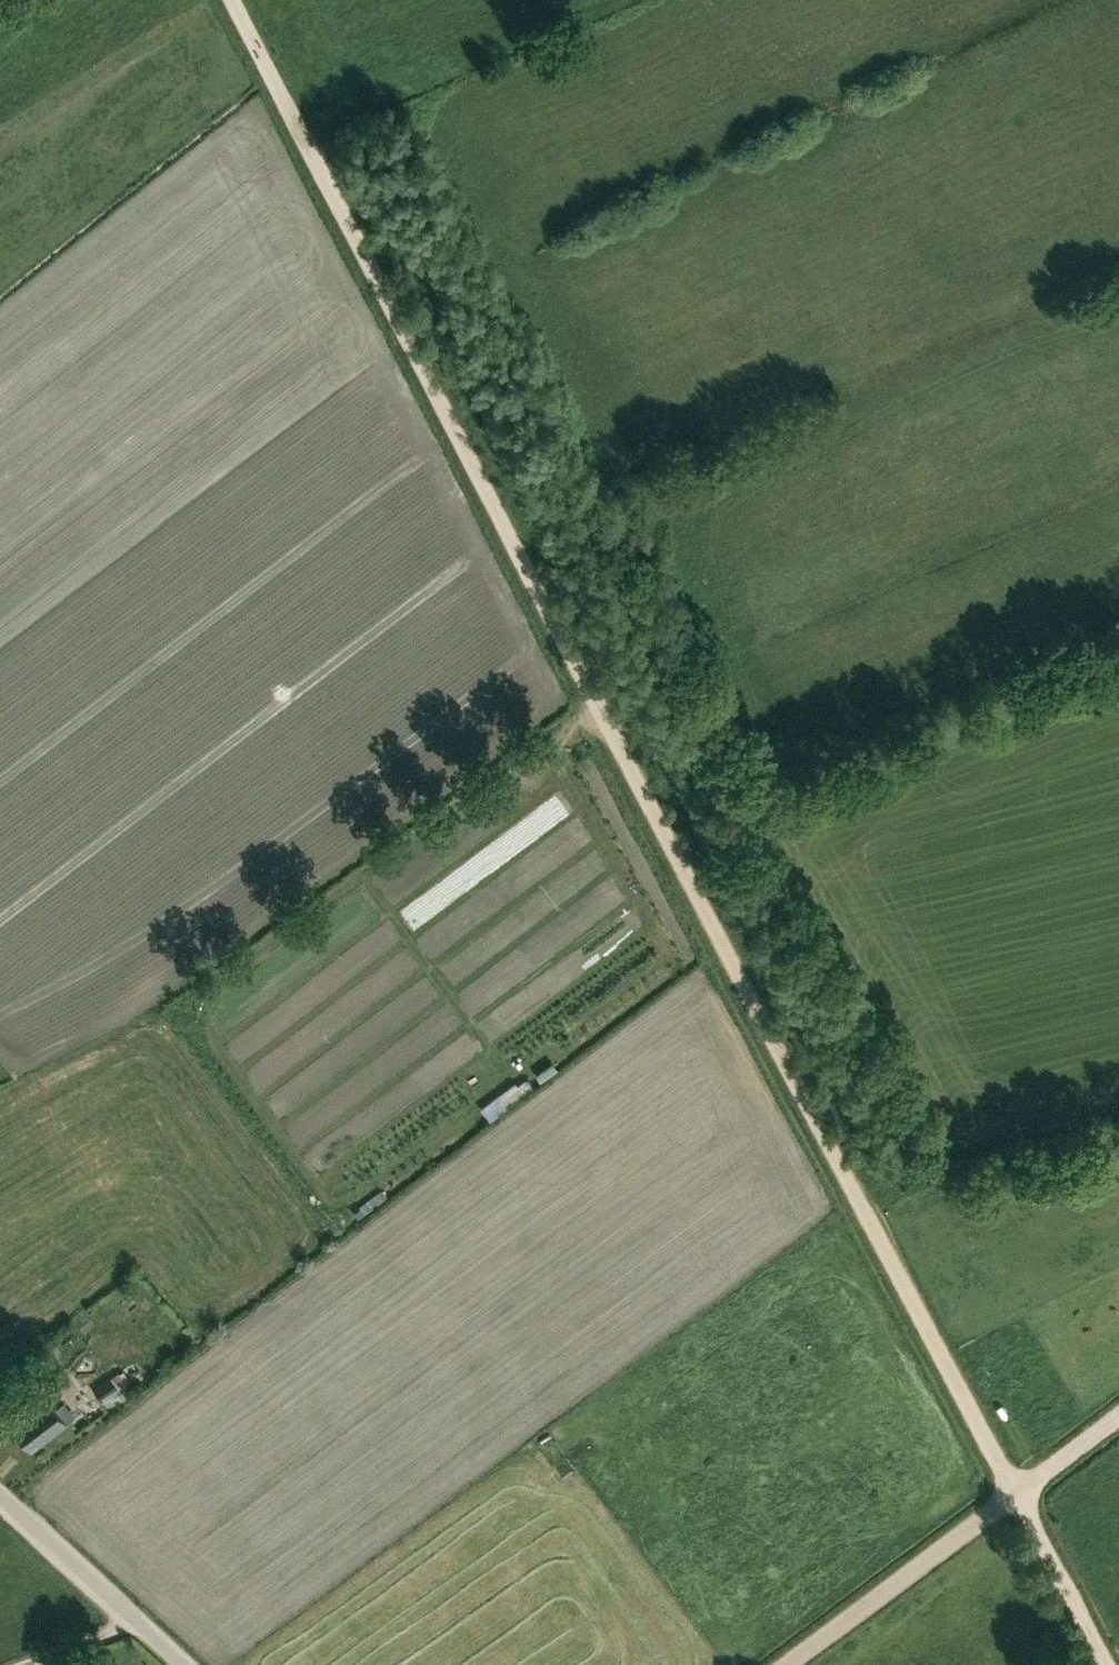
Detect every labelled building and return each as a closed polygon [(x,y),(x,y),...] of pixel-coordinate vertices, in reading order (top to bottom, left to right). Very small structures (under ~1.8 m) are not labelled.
[(517,1086),(526,1097),(527,1097),(535,1090),(526,1079),(517,1086)] [(506,1110),(496,1097),(480,1109),(490,1122),(506,1110)] [(103,1400),(110,1410),(134,1393),(128,1384),(131,1381),(123,1370),(120,1373),(118,1371),(93,1389),(101,1401),(103,1400)] [(32,1450),(66,1424),(46,1399),(13,1424),(32,1450)]
